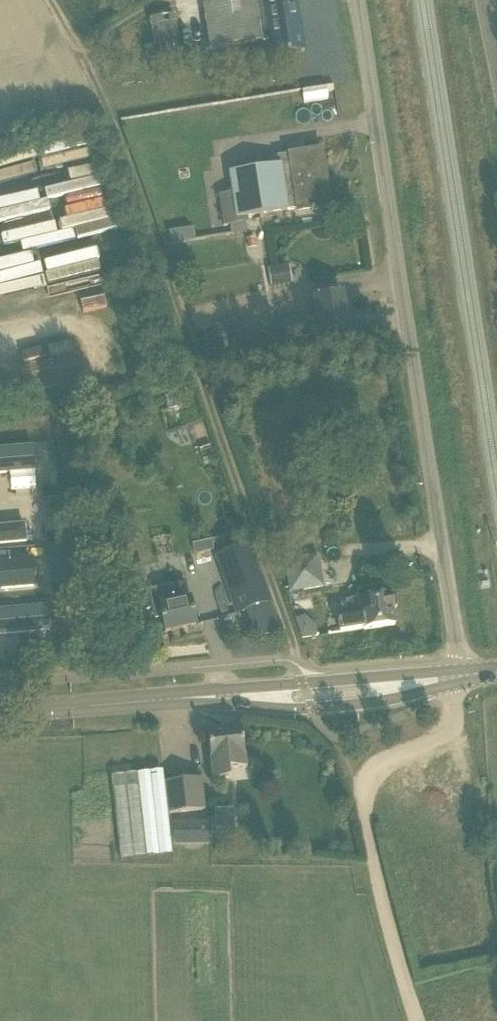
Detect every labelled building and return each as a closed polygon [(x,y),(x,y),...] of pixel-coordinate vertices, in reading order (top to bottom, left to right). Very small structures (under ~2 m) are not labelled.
[(296,0),(238,0),(204,5),(213,60),(227,57),(226,46),(261,41),(271,39),(284,37),(287,54),(304,51),(296,0)] [(144,46),(146,59),(180,54),(174,14),(150,18),(154,45),(144,46)] [(322,149),(288,154),(289,162),(230,171),(238,220),(298,210),(298,211),(311,209),(311,211),(315,211),(315,209),(331,206),(328,187),(326,188),(325,182),(327,182),(322,149)] [(191,228),(169,231),(171,243),(193,239),(191,228)] [(255,238),(247,239),(248,248),(256,247),(255,238)] [(272,286),(284,285),(282,266),(269,268),(269,269),(272,286)] [(284,339),(349,329),(343,294),(314,298),(316,316),(282,322),(284,339)] [(34,485),(32,453),(0,455),(0,488),(34,485)] [(61,497),(60,486),(41,489),(42,500),(61,497)] [(304,515),(292,519),(296,531),(307,528),(304,515)] [(24,526),(0,528),(0,551),(26,549),(24,526)] [(269,602),(248,546),(217,557),(237,614),(269,602)] [(28,577),(26,550),(0,553),(0,580),(28,577)] [(324,586),(318,553),(285,559),(289,587),(303,585),(304,590),(324,586)] [(166,632),(196,625),(190,597),(186,580),(168,585),(169,587),(149,591),(154,619),(162,618),(166,632)] [(72,594),(71,583),(52,585),(53,596),(72,594)] [(143,610),(152,609),(148,591),(139,593),(143,610)] [(396,598),(393,596),(391,596),(390,594),(346,600),(348,618),(338,620),(340,632),(364,629),(364,630),(395,625),(393,609),(395,609),(397,606),(396,598)] [(302,637),(317,634),(316,625),(305,615),(296,619),(302,637)] [(53,628),(0,632),(0,645),(54,641),(53,628)] [(79,655),(78,644),(58,646),(59,657),(79,655)] [(213,780),(230,778),(229,769),(246,767),(242,728),(208,732),(213,780)] [(169,814),(205,809),(201,778),(165,782),(164,771),(113,777),(122,859),(174,854),(169,814)] [(215,828),(235,827),(234,807),(214,808),(215,828)] [(178,843),(211,843),(211,820),(178,821),(178,843)]
